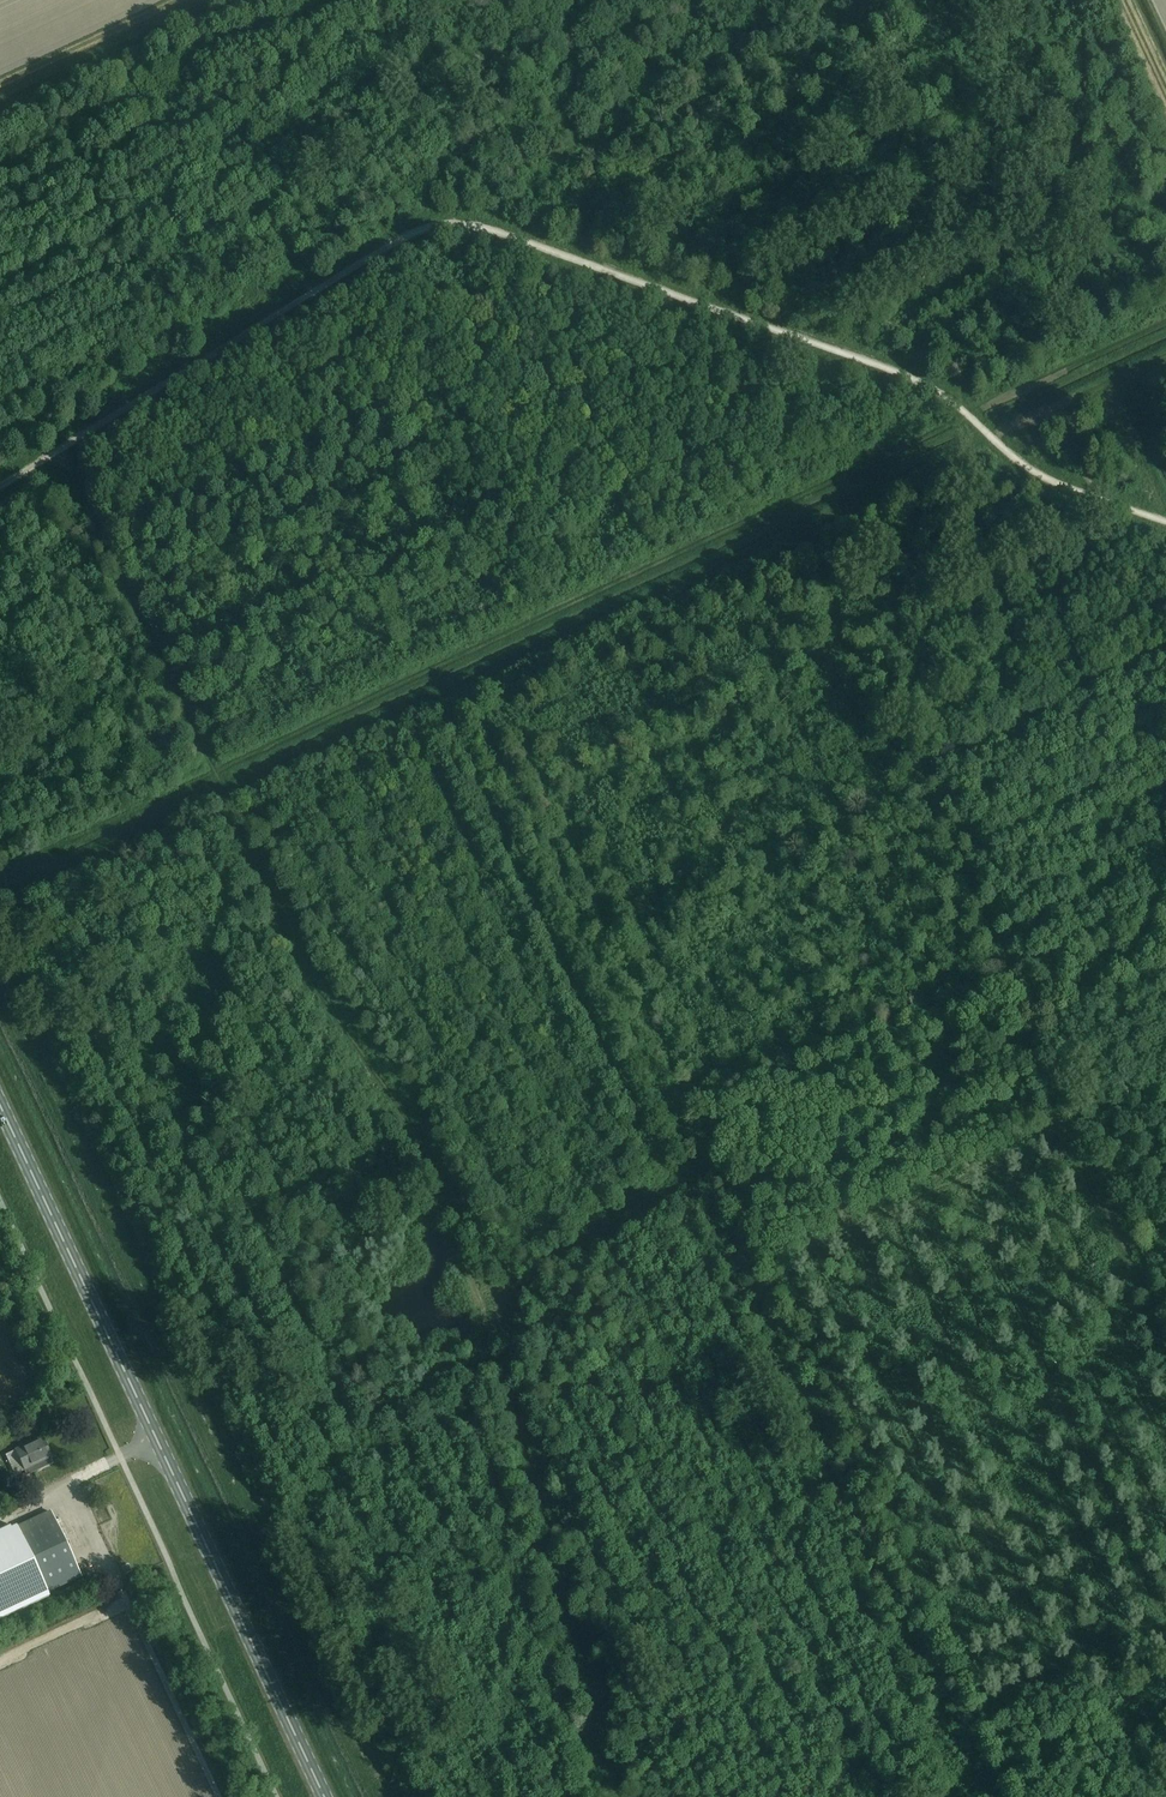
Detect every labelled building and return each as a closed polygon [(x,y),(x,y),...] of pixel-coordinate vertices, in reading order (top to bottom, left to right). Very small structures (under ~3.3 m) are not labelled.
[(24,1470),(51,1458),(41,1438),(14,1450),(24,1470)] [(21,1525),(18,1526),(20,1531),(36,1565),(45,1585),(48,1592),(80,1577),(50,1511),(21,1525)] [(48,1597),(43,1586),(45,1585),(36,1565),(34,1566),(18,1532),(15,1527),(10,1529),(0,1534),(0,1620),(48,1597)] [(127,1564),(121,1567),(125,1575),(131,1572),(127,1564)]
